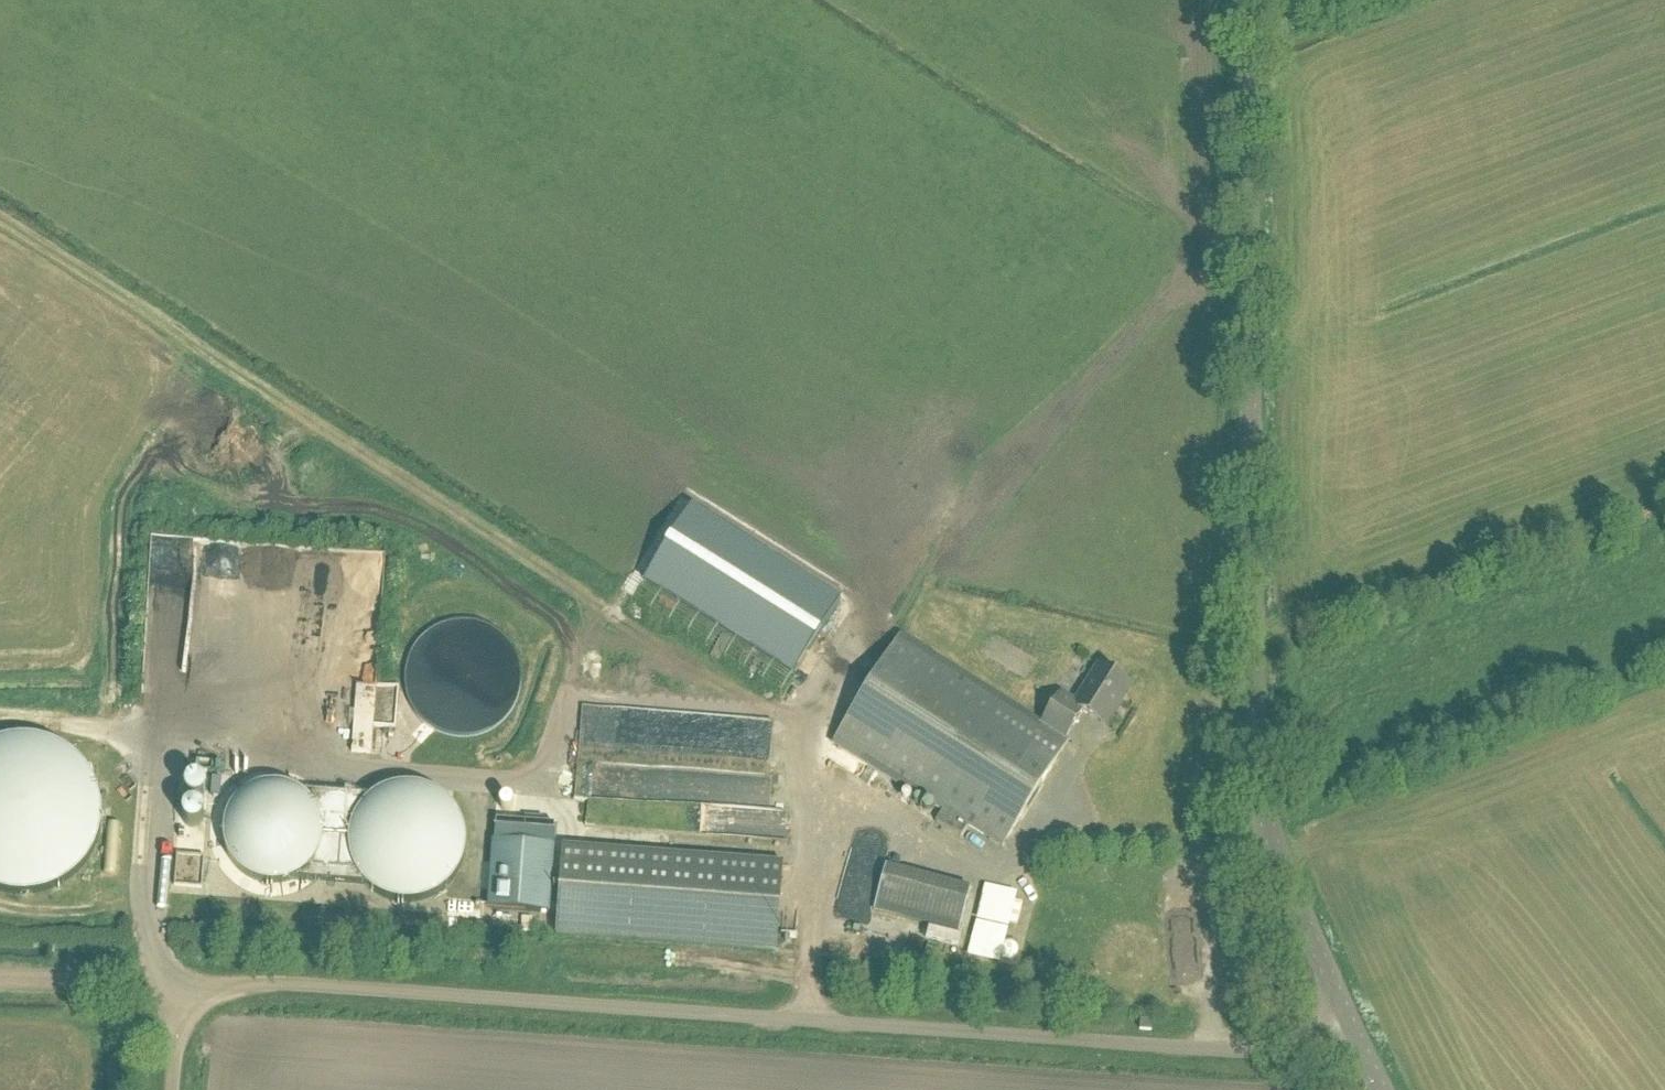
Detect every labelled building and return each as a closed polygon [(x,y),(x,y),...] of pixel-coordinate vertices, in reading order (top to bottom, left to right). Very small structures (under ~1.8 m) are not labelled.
[(614,563),(796,678),(843,603),(661,488),(614,563)] [(361,595),(360,570),(322,571),(323,596),(361,595)] [(1041,728),(899,639),(833,744),(943,813),(937,823),(961,839),(968,829),(1002,850),(1068,745),(1064,742),(1082,714),(1104,728),(1130,687),(1099,668),(1075,705),(1061,696),(1041,728)] [(359,686),(358,756),(381,757),(382,687),(359,686)] [(587,710),(586,744),(622,744),(622,711),(587,710)] [(1089,786),(1097,788),(1104,767),(1095,764),(1089,786)] [(208,802),(210,782),(190,780),(188,800),(208,802)] [(227,855),(231,862),(236,869),(242,875),(249,879),(253,881),(260,884),(269,885),(277,885),(285,884),(293,881),(301,877),(307,872),(313,866),(317,859),(321,852),(323,844),(323,835),(323,831),(322,823),(319,815),(315,807),(312,804),(307,798),(303,795),(296,791),(288,788),(284,787),(276,785),(272,785),(263,786),(259,787),(255,789),(248,792),(241,797),(238,800),(232,806),(228,814),(227,818),(225,822),(224,830),(223,834),(224,842),(224,847),(227,855)] [(410,787),(401,787),(397,788),(388,790),(384,792),(379,794),(372,799),(368,801),(365,805),(362,808),(359,812),(357,815),(354,819),(351,828),(349,837),(348,841),(348,850),(350,859),(352,868),(354,872),(356,876),(362,884),(365,887),(368,890),(375,896),(379,898),(383,900),(388,902),(396,904),(401,905),(406,905),(410,905),(415,905),(424,903),(432,900),(436,898),(440,895),(444,893),(447,890),(452,885),(457,878),(460,874),(462,870),(465,861),(466,852),(466,843),(465,834),(464,829),(461,821),(456,813),(454,809),(447,802),(440,797),(432,792),(428,791),(419,788),(410,787)] [(595,827),(619,827),(618,802),(595,802),(595,827)] [(493,843),(487,910),(550,915),(555,848),(493,843)] [(782,865),(563,849),(556,937),(776,953),(782,865)] [(180,886),(207,886),(208,857),(181,857),(180,886)] [(970,892),(885,869),(873,912),(958,935),(970,892)] [(525,918),(525,935),(540,935),(540,918),(525,918)] [(491,932),(491,923),(464,923),(464,932),(491,932)] [(1188,925),(1172,929),(1176,945),(1192,940),(1188,925)]
